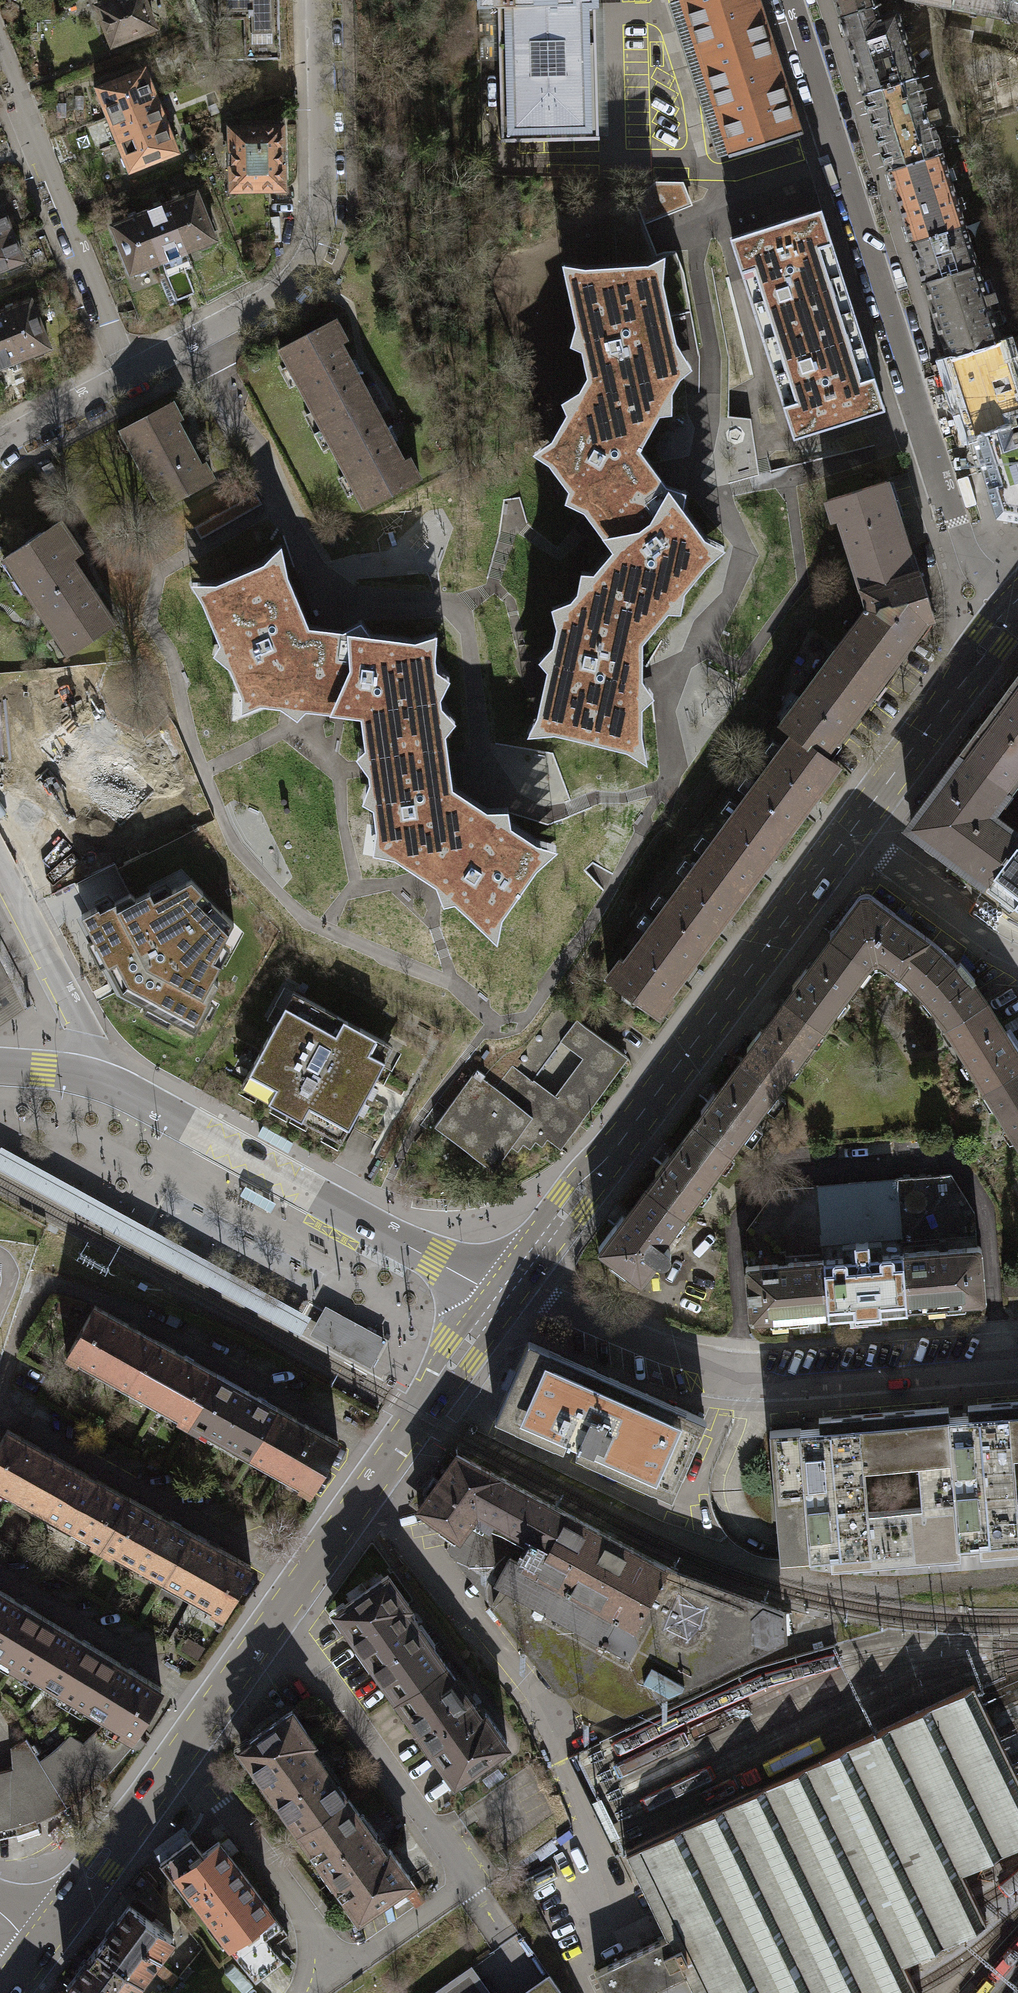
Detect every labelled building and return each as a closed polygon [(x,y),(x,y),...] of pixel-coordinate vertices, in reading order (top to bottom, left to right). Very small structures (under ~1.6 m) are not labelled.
[(97,6),(112,45),(154,28),(143,0),(114,0),(97,6)] [(217,4),(219,4),(220,60),(280,59),(279,0),(217,0),(217,4)] [(477,8),(479,8),(498,8),(499,60),(502,142),(599,139),(596,0),(477,0),(477,8)] [(732,156),(799,135),(756,0),(683,0),(732,156)] [(840,18),(876,6),(874,0),(834,0),(840,18)] [(952,8),(953,0),(912,0),(942,6),(952,8)] [(1017,22),(1017,0),(953,0),(952,8),(1017,22)] [(840,18),(864,94),(918,77),(896,12),(879,17),(876,6),(840,18)] [(499,60),(498,8),(479,8),(480,60),(499,60)] [(104,106),(108,116),(155,97),(144,69),(97,88),(98,90),(95,95),(98,103),(104,106)] [(941,116),(938,106),(928,110),(918,77),(864,94),(888,170),(941,154),(942,153),(931,119),(941,116)] [(108,116),(119,142),(166,124),(155,97),(108,116)] [(177,152),(166,124),(119,142),(123,153),(120,159),(123,166),(129,169),(130,170),(177,152)] [(281,128),(231,129),(232,189),(233,189),(266,188),(283,188),(281,128)] [(964,225),(941,154),(888,170),(911,242),(964,225)] [(233,189),(234,231),(240,245),(267,245),(266,188),(233,189)] [(187,251),(196,247),(203,249),(211,246),(213,240),(215,239),(196,193),(168,204),(187,251)] [(161,261),(187,251),(168,204),(142,214),(161,261)] [(12,233),(1,206),(0,206),(0,238),(12,233)] [(762,338),(853,308),(821,209),(730,237),(762,338)] [(131,273),(133,272),(139,275),(147,271),(149,266),(161,261),(142,214),(112,226),(131,273)] [(977,264),(964,225),(911,242),(924,281),(977,264)] [(12,233),(0,238),(0,270),(23,261),(12,233)] [(1001,341),(989,303),(999,300),(995,290),(986,293),(977,264),(924,281),(948,358),(949,357),(1001,341)] [(589,382),(653,419),(662,404),(656,400),(662,387),(670,391),(680,375),(673,370),(679,360),(661,281),(655,281),(650,266),(574,270),(579,288),(572,289),(587,356),(597,367),(589,382)] [(19,359),(30,355),(36,358),(44,355),(47,348),(49,347),(30,300),(0,312),(19,359)] [(853,308),(762,338),(794,438),(885,409),(853,308)] [(19,359),(0,312),(0,367),(19,359)] [(322,428),(371,402),(339,343),(346,340),(335,319),(279,348),(322,428)] [(973,435),(1009,423),(1005,413),(1017,409),(1017,393),(1001,341),(949,357),(973,435)] [(586,505),(598,522),(658,476),(636,446),(632,443),(638,431),(645,434),(653,419),(589,382),(555,441),(562,444),(552,459),(579,495),(585,491),(592,501),(586,505)] [(180,418),(172,402),(122,429),(163,505),(212,479),(204,463),(199,465),(176,421),(180,418)] [(371,402),(322,428),(365,508),(420,478),(409,457),(402,461),(371,402)] [(997,514),(1017,517),(1017,431),(1012,433),(1009,423),(973,435),(990,487),(989,487),(997,514)] [(597,573),(656,621),(668,606),(662,601),(671,590),(677,595),(702,565),(696,560),(708,544),(658,476),(598,522),(609,536),(615,531),(624,543),(618,548),(597,573)] [(862,588),(866,587),(915,572),(887,480),(827,499),(834,520),(841,518),(862,588)] [(68,652),(114,622),(71,558),(80,552),(60,521),(5,556),(68,652)] [(296,702),(314,704),(324,630),(307,627),(283,570),(278,573),(271,560),(208,587),(213,600),(208,602),(243,687),(261,690),(260,697),(283,700),(284,692),(297,694),(296,702)] [(872,606),(867,608),(838,647),(881,679),(927,618),(933,616),(919,570),(915,572),(866,587),(872,606)] [(656,621),(597,573),(565,613),(570,616),(560,629),(539,725),(629,746),(632,731),(640,731),(641,663),(631,660),(634,647),(656,621)] [(369,742),(443,732),(434,664),(427,666),(424,642),(324,630),(314,704),(333,707),(334,699),(347,700),(346,708),(372,712),(374,723),(366,724),(369,742)] [(794,732),(794,731),(825,754),(825,753),(881,679),(838,647),(781,723),(794,732)] [(1017,775),(1017,682),(998,709),(963,755),(1008,788),(1017,775)] [(26,756),(46,809),(101,833),(153,806),(156,765),(114,745),(94,706),(53,707),(26,756)] [(794,732),(750,791),(772,807),(769,811),(791,828),(839,764),(825,753),(825,754),(794,731),(794,732)] [(425,868),(472,798),(469,797),(464,804),(452,796),(443,732),(369,742),(371,759),(379,758),(381,773),(373,774),(382,839),(390,839),(392,846),(425,868)] [(988,882),(1017,841),(1017,834),(1004,824),(999,831),(984,820),(1008,788),(963,755),(911,826),(988,882)] [(750,791),(705,850),(728,866),(725,870),(747,887),(791,828),(769,811),(772,807),(750,791)] [(472,798),(425,868),(441,878),(445,873),(456,880),(451,888),(484,919),(494,910),(499,913),(537,860),(532,855),(540,843),(472,798)] [(988,882),(1017,904),(1017,841),(988,882)] [(705,850),(661,909),(684,926),(680,930),(702,947),(747,887),(725,870),(728,866),(705,850)] [(77,883),(86,904),(126,888),(118,867),(77,883)] [(204,891),(192,879),(171,890),(173,893),(156,902),(150,891),(136,898),(131,893),(114,902),(116,907),(102,914),(98,907),(82,915),(94,940),(99,938),(111,960),(106,963),(120,991),(148,1006),(151,1002),(173,1014),(170,1018),(196,1032),(205,1015),(197,1010),(204,997),(209,1000),(218,983),(213,978),(221,963),(210,957),(219,941),(223,943),(234,922),(222,910),(215,916),(197,897),(204,891)] [(831,936),(833,938),(870,966),(872,962),(875,961),(877,960),(880,960),(882,961),(895,972),(923,935),(870,895),(867,894),(863,894),(860,896),(831,934),(831,936)] [(669,991),(702,947),(680,930),(684,926),(661,909),(623,959),(620,957),(607,975),(659,1013),(673,994),(669,991)] [(934,1010),(944,1024),(983,1000),(971,982),(975,979),(959,961),(956,964),(939,947),(923,935),(895,972),(897,973),(895,977),(906,986),(910,984),(923,996),(920,1001),(929,1011),(934,1010)] [(796,989),(787,1000),(824,1028),(870,966),(833,938),(810,969),(807,966),(792,986),(796,989)] [(293,991),(241,1084),(341,1139),(358,1109),(363,1112),(370,1101),(364,1097),(367,1093),(372,1096),(379,1085),(373,1082),(393,1045),(293,991)] [(750,1050),(741,1062),(778,1090),(824,1028),(787,1000),(764,1031),(761,1028),(747,1047),(750,1050)] [(945,1026),(942,1029),(949,1042),(954,1041),(965,1058),(962,1062),(969,1074),(975,1073),(985,1090),(1017,1070),(1017,1055),(1016,1053),(1017,1052),(1017,1048),(1007,1030),(1004,1032),(983,1000),(944,1024),(945,1026)] [(561,1147),(628,1056),(577,1018),(560,1041),(583,1057),(555,1095),(534,1079),(533,1080),(512,1065),(495,1088),(483,1079),(486,1075),(478,1069),(475,1072),(435,1125),(493,1169),(511,1145),(518,1150),(523,1142),(530,1147),(535,1140),(542,1145),(547,1137),(561,1147)] [(731,1152),(778,1090),(741,1062),(718,1093),(715,1090),(701,1110),(704,1112),(695,1125),(731,1152)] [(985,1091),(982,1095),(990,1107),(995,1106),(1006,1124),(1003,1128),(1010,1140),(1015,1140),(1017,1144),(1017,1070),(985,1090),(985,1091)] [(685,1213),(731,1152),(695,1125),(672,1155),(669,1153),(655,1172),(658,1174),(649,1186),(685,1213)] [(974,1212),(951,1174),(897,1178),(903,1252),(977,1246),(974,1212)] [(823,1258),(903,1252),(897,1178),(817,1185),(823,1258)] [(777,1188),(746,1230),(749,1265),(823,1258),(817,1185),(777,1188)] [(641,1282),(657,1262),(661,1263),(665,1262),(668,1260),(670,1257),(671,1253),(670,1249),(667,1246),(664,1245),(686,1214),(685,1213),(649,1186),(626,1217),(623,1214),(597,1249),(641,1282)] [(977,1246),(903,1252),(908,1308),(985,1301),(981,1245),(977,1246)] [(903,1252),(823,1258),(828,1314),(908,1308),(903,1252)] [(823,1258),(749,1265),(745,1265),(750,1321),(828,1314),(823,1258)] [(80,1358),(130,1386),(156,1339),(95,1305),(66,1356),(77,1362),(80,1358)] [(326,1309),(316,1328),(373,1358),(384,1338),(372,1332),(371,1333),(326,1309)] [(316,1328),(312,1334),(369,1365),(373,1358),(316,1328)] [(188,1424),(217,1373),(156,1339),(130,1386),(180,1414),(177,1419),(188,1424)] [(707,1419),(530,1341),(516,1371),(509,1368),(502,1386),(508,1389),(495,1418),(563,1449),(568,1438),(580,1444),(576,1454),(672,1497),(707,1419)] [(251,1454),(277,1407),(217,1373),(188,1424),(197,1430),(200,1425),(251,1454)] [(968,1403),(969,1415),(948,1416),(960,1554),(1017,1549),(1017,1399),(968,1403)] [(832,1565),(960,1554),(948,1416),(947,1405),(819,1416),(820,1427),(770,1431),(780,1559),(831,1555),(832,1565)] [(277,1407),(251,1454),(301,1482),(298,1486),(309,1492),(338,1441),(277,1407)] [(43,1509),(69,1463),(8,1429),(0,1442),(0,1485),(43,1509)] [(457,1452),(418,1506),(459,1536),(466,1526),(519,1556),(518,1559),(510,1555),(497,1578),(505,1582),(494,1603),(557,1684),(576,1709),(597,1720),(623,1708),(658,1693),(659,1694),(714,1671),(784,1637),(783,1611),(675,1571),(457,1452)] [(90,1542),(100,1548),(129,1497),(69,1463),(43,1509),(93,1538),(90,1542)] [(129,1497),(100,1548),(110,1553),(113,1549),(163,1577),(190,1531),(129,1497)] [(451,1548),(494,1603),(505,1582),(497,1578),(510,1555),(518,1559),(519,1556),(466,1526),(459,1536),(451,1548)] [(190,1531),(163,1577),(213,1605),(211,1610),(222,1616),(251,1565),(190,1531)] [(336,1611),(396,1695),(443,1661),(405,1608),(410,1605),(388,1574),(336,1611)] [(42,1615),(0,1590),(0,1652),(14,1661),(42,1615)] [(42,1615),(14,1661),(11,1665),(21,1671),(24,1667),(74,1697),(101,1651),(42,1615)] [(101,1651),(74,1697),(109,1718),(134,1733),(134,1731),(161,1687),(101,1651)] [(443,1661),(396,1695),(395,1695),(455,1780),(507,1743),(486,1712),(482,1715),(444,1661),(443,1661)] [(625,1850),(667,1935),(595,1970),(607,1992),(919,1992),(916,1987),(903,1961),(986,1921),(978,1904),(967,1883),(961,1870),(1017,1843),(1017,1775),(1011,1761),(998,1735),(982,1702),(974,1684),(759,1788),(758,1786),(625,1850)] [(292,1710),(240,1746),(300,1830),(347,1797),(309,1743),(314,1740),(292,1710)] [(40,1761),(66,1805),(79,1796),(90,1787),(105,1773),(120,1756),(138,1735),(134,1731),(134,1733),(109,1718),(83,1743),(70,1736),(58,1747),(40,1761)] [(66,1805),(40,1761),(27,1738),(14,1745),(16,1767),(0,1771),(0,1830),(10,1828),(28,1823),(43,1817),(54,1811),(66,1805)] [(347,1797),(300,1830),(360,1914),(411,1878),(390,1848),(386,1851),(347,1797)] [(178,1872),(203,1853),(191,1837),(160,1861),(172,1876),(178,1872)] [(288,1934),(219,1841),(203,1853),(178,1872),(229,1939),(226,1941),(256,1979),(282,1959),(272,1946),(288,1934)] [(98,1945),(142,1978),(173,1936),(145,1915),(150,1909),(140,1902),(136,1908),(129,1903),(98,1945)] [(98,1945),(66,1987),(75,1992),(130,1992),(142,1978),(98,1945)] [(471,1968),(435,1992),(489,1992),(471,1968)] [(549,1971),(531,1984),(519,1992),(565,1992),(549,1971)]
